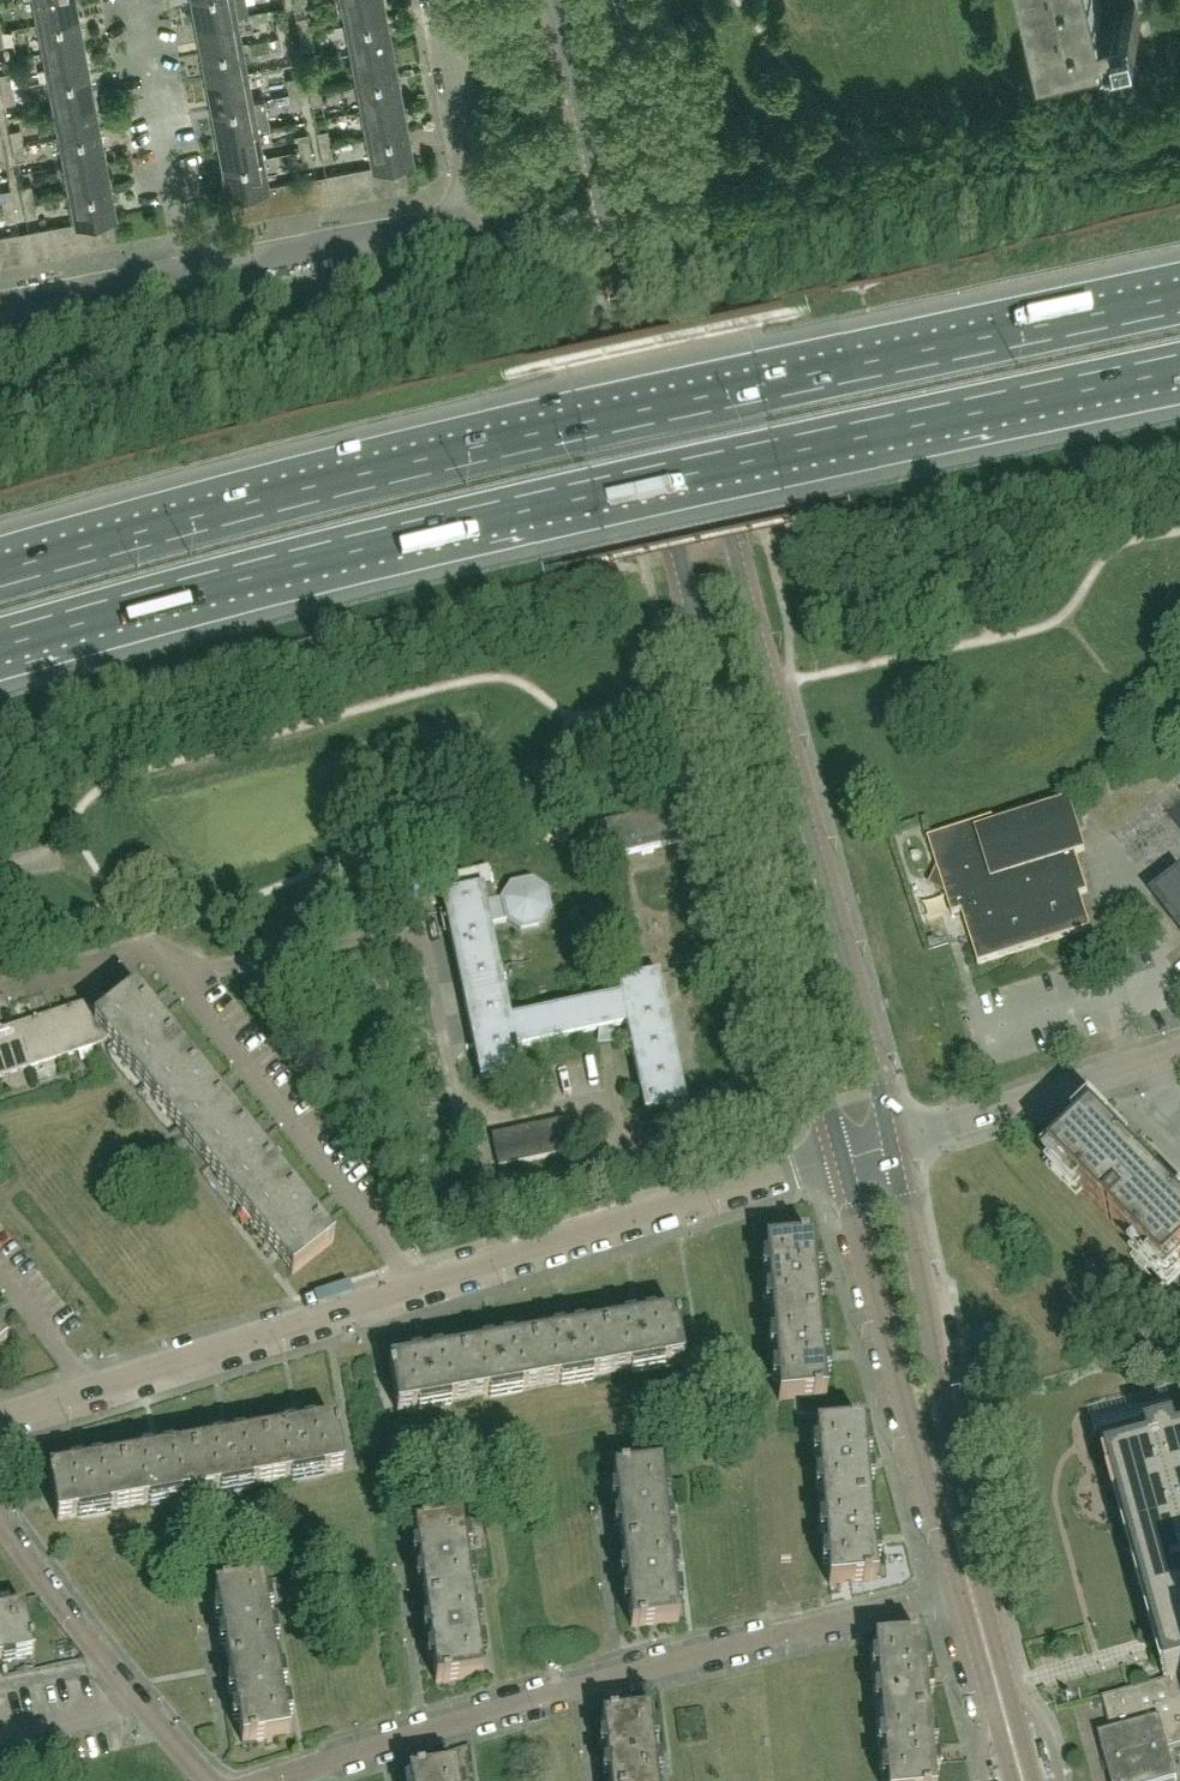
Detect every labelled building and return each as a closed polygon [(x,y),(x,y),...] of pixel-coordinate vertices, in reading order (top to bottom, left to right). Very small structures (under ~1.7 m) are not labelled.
[(76,0),(34,0),(38,22),(79,15),(76,0)] [(246,0),(192,0),(196,23),(237,15),(248,13),(246,0)] [(384,0),(341,0),(346,24),(387,16),(384,0)] [(1096,0),(1041,0),(1052,45),(1045,46),(1046,49),(1104,35),(1096,0)] [(1137,4),(1128,6),(1127,1),(1127,0),(1105,0),(1104,6),(1105,11),(1110,35),(1142,27),(1137,4)] [(84,43),(79,15),(38,22),(43,51),(84,43)] [(237,15),(196,23),(201,51),(242,43),(237,15)] [(309,30),(306,15),(295,17),(298,32),(309,30)] [(392,45),(387,16),(346,24),(351,52),(392,45)] [(289,34),(286,19),(276,21),(279,36),(289,34)] [(311,45),(309,30),(298,32),(301,47),(311,45)] [(292,49),(289,34),(279,36),(281,51),(292,49)] [(89,72),(84,43),(43,51),(48,74),(49,79),(76,74),(89,72)] [(247,72),(242,43),(201,51),(206,74),(207,79),(233,74),(247,72)] [(397,73),(392,45),(351,52),(356,80),(387,74),(397,73)] [(10,74),(9,71),(0,73),(0,82),(1,88),(12,88),(10,74)] [(54,107),(94,100),(89,72),(76,74),(49,79),(54,107)] [(233,74),(207,79),(212,108),(253,100),(247,72),(233,74)] [(320,88),(317,74),(316,72),(306,74),(309,89),(320,88)] [(402,101),(397,74),(397,73),(387,74),(356,80),(362,109),(402,101)] [(300,91),(297,76),(287,78),(289,93),(300,91)] [(15,101),(12,88),(1,88),(4,103),(15,101)] [(322,102),(320,88),(309,89),(312,104),(322,102)] [(302,106),(300,91),(289,93),(292,108),(302,106)] [(54,107),(59,136),(100,129),(94,100),(54,107)] [(258,128),(253,100),(212,108),(217,136),(258,128)] [(367,137),(408,129),(402,101),(362,109),(367,137)] [(23,143),(20,128),(10,130),(12,145),(23,143)] [(223,164),(263,157),(263,156),(258,128),(217,136),(223,164)] [(100,129),(59,136),(65,165),(105,157),(100,129)] [(330,144),(327,129),(317,131),(320,146),(330,144)] [(413,158),(408,129),(367,137),(372,166),(381,164),(394,162),(408,159),(413,158)] [(310,148),(308,133),(297,134),(300,150),(310,148)] [(25,158),(23,143),(12,145),(15,160),(25,158)] [(333,159),(330,144),(320,146),(323,161),(333,159)] [(313,163),(310,148),(300,150),(303,165),(313,163)] [(70,193),(110,185),(105,157),(65,165),(70,193)] [(269,185),(263,157),(223,164),(228,194),(233,193),(246,190),(260,187),(269,185)] [(413,188),(408,159),(394,162),(400,190),(413,188)] [(400,190),(394,162),(381,164),(386,193),(400,190)] [(386,193),(381,164),(372,166),(367,167),(372,195),(386,193)] [(372,195),(367,167),(353,169),(358,198),(372,195)] [(358,198),(353,169),(339,172),(345,201),(358,198)] [(345,201),(339,172),(325,174),(331,203),(345,201)] [(321,205),(316,176),(302,179),(308,208),(321,205)] [(308,208),(302,179),(288,182),(294,210),(308,208)] [(294,210),(288,182),(274,184),(280,213),(294,210)] [(280,213),(274,184),(269,185),(260,187),(266,216),(280,213)] [(33,200),(30,185),(20,187),(23,202),(33,200)] [(116,215),(110,185),(70,193),(75,221),(84,220),(98,218),(111,215),(116,215)] [(266,216),(260,187),(246,190),(252,218),(266,216)] [(11,188),(0,190),(0,191),(3,205),(13,203),(11,188)] [(252,218),(246,190),(233,193),(238,221),(252,218)] [(36,215),(33,200),(23,202),(26,216),(36,215)] [(16,218),(13,203),(3,205),(6,220),(16,218)] [(116,244),(111,215),(98,218),(103,246),(116,244)] [(103,246),(98,218),(84,220),(89,249),(103,246)] [(89,249),(84,220),(75,221),(70,222),(75,251),(89,249)] [(75,251),(70,222),(56,225),(61,254),(75,251)] [(61,254),(56,225),(42,228),(47,256),(61,254)] [(47,256),(42,228),(28,230),(34,259),(47,256)] [(24,261),(19,232),(5,235),(10,263),(24,261)] [(5,235),(0,236),(0,265),(10,263),(5,235)] [(1089,893),(1077,854),(1086,851),(1071,805),(996,828),(993,819),(984,821),(929,839),(938,868),(937,868),(938,870),(934,879),(937,889),(937,890),(945,894),(946,896),(953,915),(962,912),(964,919),(979,965),(1091,929),(1092,929),(1081,896),(1089,893)] [(598,863),(684,842),(675,807),(574,831),(577,845),(593,842),(598,863)] [(1159,897),(1173,916),(1172,916),(1179,926),(1179,925),(1179,880),(1159,897)] [(685,1095),(666,1007),(659,975),(617,984),(620,999),(510,1022),(490,924),(505,921),(506,922),(507,921),(520,929),(520,930),(521,931),(522,929),(539,925),(540,926),(542,926),(541,925),(549,912),(551,913),(550,911),(548,910),(544,894),(546,892),(546,890),(545,891),(533,884),(533,883),(531,882),(530,884),(512,888),(512,885),(502,901),(501,900),(501,901),(495,902),(486,904),(483,888),(441,897),(444,914),(448,934),(450,934),(460,982),(462,994),(475,1053),(477,1062),(478,1066),(477,1066),(480,1082),(522,1073),(519,1062),(522,1062),(520,1053),(518,1054),(516,1049),(599,1031),(599,1039),(601,1038),(600,1037),(611,1036),(612,1038),(614,1037),(612,1029),(626,1026),(641,1092),(640,1092),(645,1114),(687,1106),(685,1095)] [(284,1179),(256,1144),(248,1134),(235,1118),(222,1102),(214,1091),(185,1055),(185,1054),(157,1019),(149,1008),(136,992),(113,1010),(94,1025),(107,1042),(110,1047),(143,1087),(177,1130),(180,1135),(193,1151),(205,1166),(209,1171),(242,1213),(275,1255),(279,1260),(292,1276),(334,1243),(321,1227),(313,1216),(284,1180),(284,1179)] [(107,1042),(94,1025),(113,1010),(105,1000),(86,1006),(86,1007),(72,1012),(71,1010),(51,1017),(52,1019),(65,1058),(95,1049),(100,1047),(107,1042)] [(65,1058),(52,1019),(37,1024),(35,1022),(17,1028),(16,1028),(18,1030),(30,1070),(37,1067),(65,1058)] [(18,1030),(1,1035),(0,1033),(0,1079),(3,1079),(25,1071),(30,1070),(18,1030)] [(570,1155),(563,1123),(522,1132),(512,1134),(492,1138),(493,1144),(494,1150),(498,1170),(570,1155)] [(1168,1282),(1179,1270),(1179,1211),(1179,1210),(1169,1199),(1126,1155),(1109,1138),(1096,1125),(1096,1124),(1083,1138),(1068,1152),(1054,1165),(1067,1179),(1084,1196),(1138,1251),(1155,1269),(1168,1282)] [(816,1276),(813,1241),(806,1242),(806,1241),(799,1242),(799,1243),(787,1244),(781,1244),(765,1245),(768,1285),(771,1323),(820,1320),(817,1287),(816,1281),(816,1276)] [(683,1364),(680,1347),(679,1341),(677,1331),(678,1331),(677,1323),(676,1324),(675,1317),(643,1322),(638,1323),(633,1324),(603,1329),(611,1377),(646,1370),(683,1364)] [(822,1352),(820,1320),(771,1323),(774,1362),(778,1401),(794,1400),(800,1399),(813,1398),(813,1399),(820,1399),(820,1398),(826,1397),(823,1363),(823,1358),(822,1352)] [(611,1377),(603,1329),(572,1334),(567,1335),(562,1336),(531,1342),(539,1389),(575,1383),(611,1377)] [(539,1389),(531,1342),(501,1347),(496,1348),(490,1349),(460,1354),(468,1401),(504,1395),(539,1389)] [(468,1401),(460,1354),(430,1359),(424,1360),(419,1361),(388,1366),(389,1374),(388,1374),(390,1381),(392,1391),(396,1413),(432,1407),(468,1401)] [(343,1472),(339,1449),(337,1440),(338,1439),(337,1431),(336,1432),(335,1424),(303,1430),(298,1431),(293,1432),(263,1437),(271,1485),(307,1478),(343,1472)] [(869,1504),(867,1471),(866,1465),(866,1460),(863,1426),(856,1427),(856,1426),(848,1427),(836,1428),(815,1430),(819,1469),(822,1508),(869,1504)] [(1178,1431),(1150,1438),(1153,1450),(1109,1462),(1109,1463),(1106,1464),(1111,1480),(1157,1650),(1165,1679),(1168,1678),(1169,1680),(1103,1698),(1112,1733),(1100,1737),(1112,1780),(1177,1780),(1170,1753),(1169,1748),(1179,1745),(1179,1437),(1178,1431)] [(271,1485),(263,1437),(232,1442),(227,1443),(222,1444),(191,1450),(200,1497),(236,1491),(271,1485)] [(200,1497),(191,1450),(161,1455),(156,1456),(151,1457),(120,1462),(129,1510),(164,1503),(200,1497)] [(129,1510),(120,1462),(90,1468),(85,1469),(80,1469),(48,1475),(49,1482),(48,1482),(49,1489),(51,1488),(53,1499),(54,1505),(57,1522),(93,1516),(129,1510)] [(668,1533),(667,1526),(665,1508),(664,1498),(663,1490),(660,1468),(626,1473),(625,1472),(618,1472),(618,1474),(613,1474),(617,1508),(617,1513),(618,1519),(622,1552),(670,1546),(668,1533)] [(872,1537),(869,1504),(822,1508),(825,1547),(828,1586),(845,1585),(850,1584),(863,1583),(863,1584),(870,1583),(870,1582),(876,1582),(873,1548),(873,1543),(872,1537)] [(465,1552),(464,1544),(461,1522),(427,1527),(420,1528),(413,1529),(418,1563),(418,1568),(419,1574),(424,1607),(472,1600),(470,1587),(469,1580),(466,1561),(465,1552)] [(674,1584),(672,1566),(671,1559),(670,1546),(622,1552),(626,1584),(626,1590),(627,1595),(631,1629),(638,1628),(638,1629),(646,1628),(646,1627),(679,1624),(676,1601),(675,1594),(674,1584)] [(266,1610),(265,1604),(261,1583),(228,1589),(228,1588),(221,1589),(221,1590),(213,1592),(219,1624),(220,1630),(221,1636),(227,1668),(275,1660),(272,1646),(271,1640),(268,1622),(266,1610)] [(477,1638),(475,1619),(474,1613),(472,1600),(424,1607),(429,1639),(430,1645),(430,1651),(435,1684),(442,1683),(442,1684),(450,1683),(450,1682),(483,1677),(480,1659),(479,1648),(477,1638)] [(32,1641),(31,1641),(24,1608),(3,1613),(0,1613),(0,1662),(34,1656),(32,1648),(33,1648),(32,1641)] [(929,1718),(927,1685),(926,1679),(926,1674),(923,1640),(915,1641),(915,1640),(908,1640),(908,1641),(895,1642),(890,1643),(874,1644),(877,1684),(881,1722),(929,1718)] [(289,1736),(285,1715),(284,1709),(282,1698),(278,1679),(277,1673),(275,1660),(227,1668),(233,1701),(234,1706),(235,1712),(241,1745),(248,1744),(248,1745),(257,1743),(256,1742),(289,1736)] [(652,1737),(649,1715),(608,1720),(601,1721),(605,1755),(605,1756),(606,1760),(606,1766),(608,1780),(657,1780),(656,1779),(656,1774),(654,1755),(652,1743),(652,1737)] [(929,1718),(881,1722),(884,1755),(884,1761),(886,1780),(935,1780),(933,1762),(933,1757),(933,1755),(932,1751),(929,1718)] [(456,1770),(422,1775),(422,1774),(415,1775),(415,1776),(408,1777),(409,1780),(457,1780),(456,1770)]
